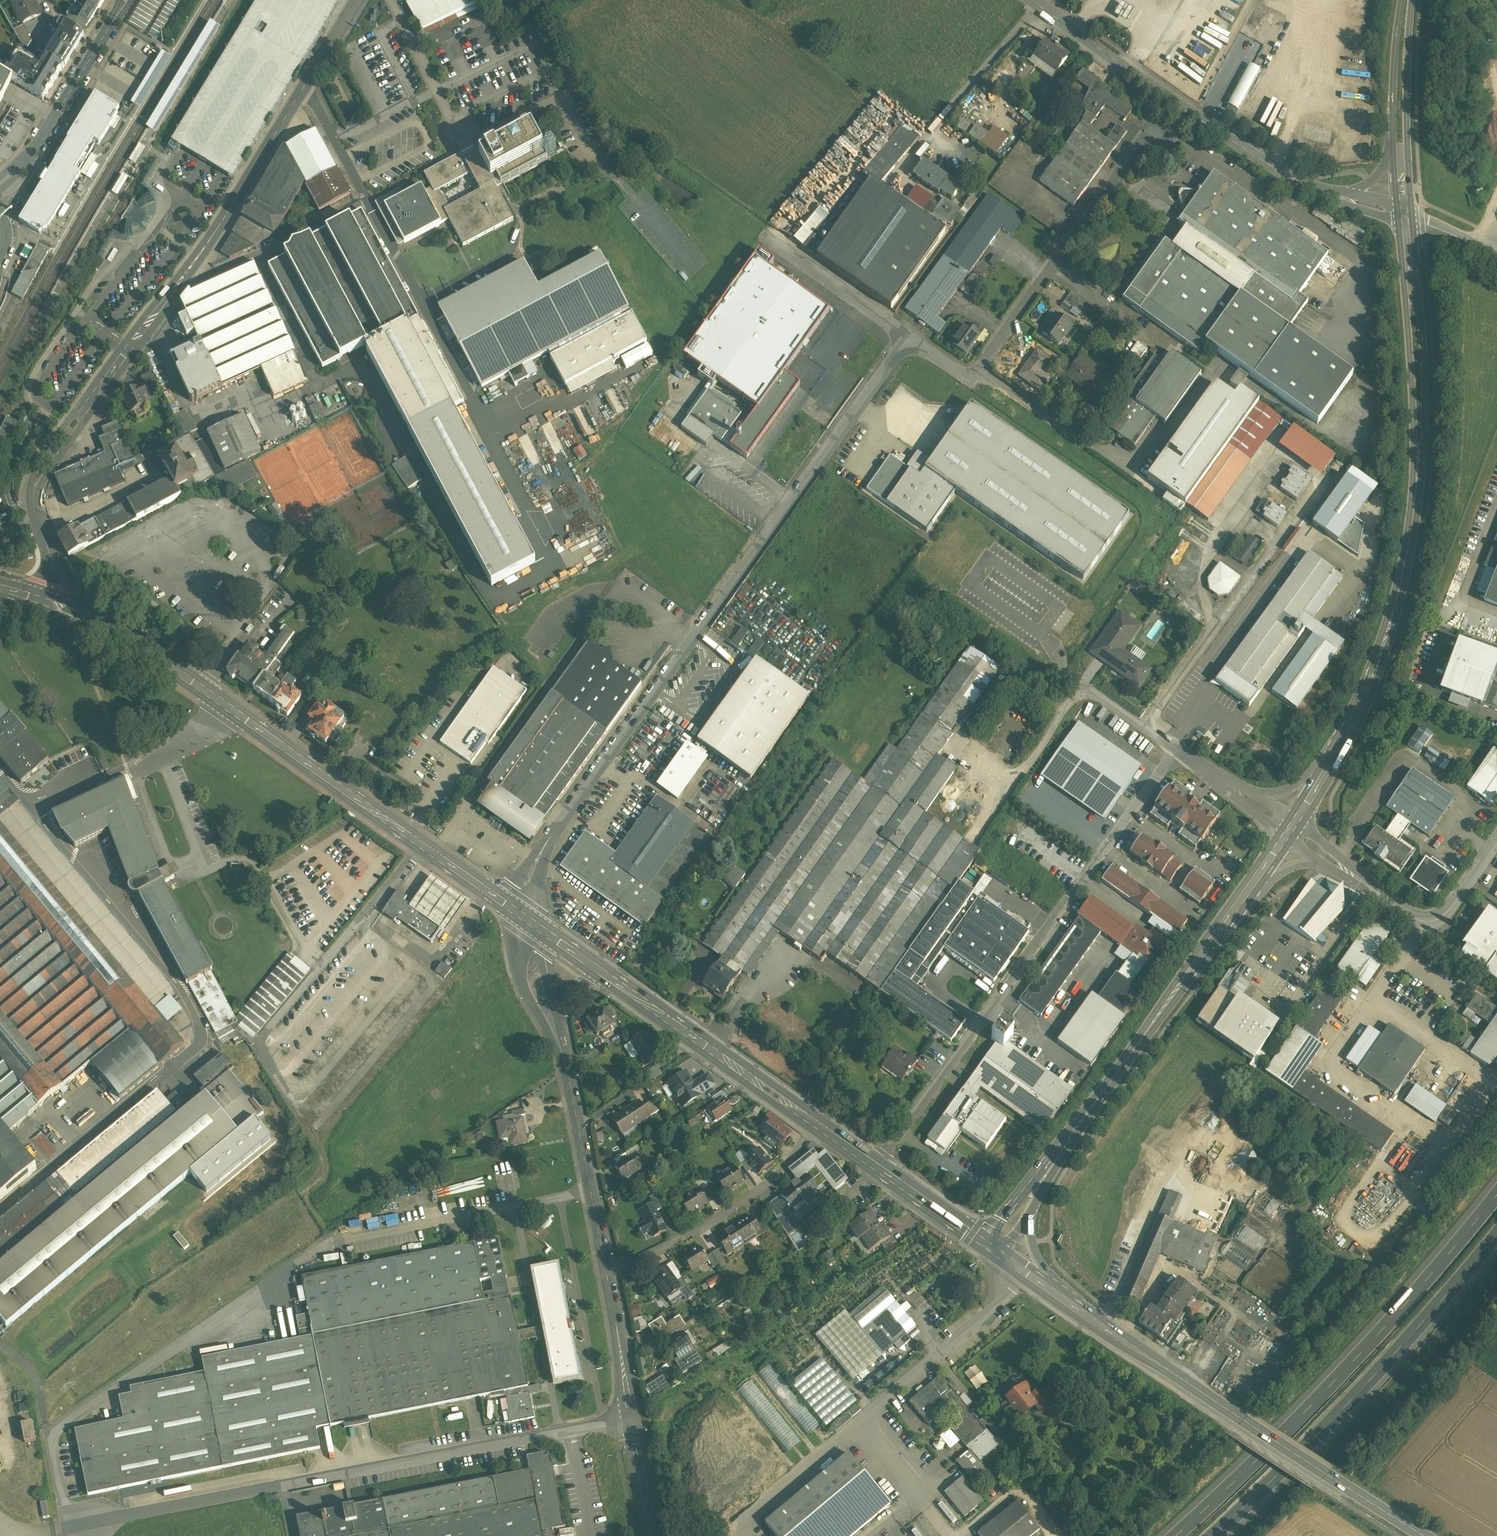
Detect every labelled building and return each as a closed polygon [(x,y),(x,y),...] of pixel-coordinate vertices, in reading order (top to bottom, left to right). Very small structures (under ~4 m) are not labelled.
[(13,1),(23,23),(41,14),(35,0),(15,0),(13,1)] [(82,1),(98,11),(104,0),(83,0),(82,1)] [(172,142),(176,145),(184,150),(202,161),(222,173),(234,180),(302,69),(343,0),(258,0),(172,142)] [(421,30),(483,1),(483,0),(405,0),(421,30)] [(98,11),(82,1),(79,7),(79,8),(77,10),(71,19),(87,29),(98,11)] [(1133,10),(1122,3),(1114,15),(1126,22),(1133,10)] [(75,9),(72,9),(67,17),(71,19),(77,10),(75,9)] [(66,25),(57,19),(50,26),(61,33),(66,25)] [(30,36),(24,25),(14,31),(21,44),(33,52),(39,42),(30,36)] [(83,35),(66,25),(61,33),(65,36),(59,46),(72,54),(83,35)] [(2,51),(11,47),(0,26),(0,47),(2,51)] [(65,36),(61,33),(54,43),(59,46),(65,36)] [(199,35),(150,128),(160,134),(209,41),(199,35)] [(54,43),(51,42),(42,57),(45,59),(62,69),(63,69),(72,54),(59,46),(54,43)] [(1051,47),(1045,43),(1034,57),(1041,61),(1051,47)] [(1051,47),(1041,61),(1057,73),(1068,59),(1051,47)] [(18,49),(7,66),(2,75),(11,81),(26,90),(43,101),(53,85),(62,69),(45,59),(42,57),(39,62),(18,49)] [(1057,73),(1041,61),(1036,68),(1053,80),(1057,73)] [(1238,108),(1259,69),(1249,64),(1228,103),(1238,108)] [(1000,68),(995,77),(1002,81),(1007,72),(1000,68)] [(1110,89),(1083,70),(1077,79),(1095,92),(1086,104),(1082,109),(1087,112),(1096,119),(1106,104),(1126,119),(1132,111),(1107,93),(1110,89)] [(2,98),(11,81),(2,75),(0,74),(0,102),(2,98)] [(1054,92),(1048,88),(1042,96),(1049,100),(1054,92)] [(135,104),(143,108),(148,97),(140,93),(135,104)] [(120,108),(95,94),(68,139),(69,140),(90,153),(96,144),(97,145),(99,146),(118,114),(117,113),(120,108)] [(1096,119),(1087,112),(1082,123),(1089,128),(1096,119)] [(975,129),(958,116),(951,124),(969,137),(975,129)] [(482,149),(464,159),(472,173),(471,174),(470,176),(471,177),(473,177),(473,178),(473,180),(473,181),(475,182),(476,183),(475,185),(476,186),(478,186),(478,187),(478,189),(478,190),(480,191),(494,184),(496,187),(548,160),(527,119),(480,144),(482,149)] [(1089,128),(1082,123),(1061,152),(1095,177),(1116,147),(1106,140),(1089,128)] [(1117,125),(1106,140),(1116,147),(1127,132),(1117,125)] [(903,126),(862,173),(879,185),(919,138),(903,126)] [(987,138),(975,129),(969,137),(981,146),(987,138)] [(1007,140),(993,130),(987,138),(981,146),(995,156),(1007,140)] [(316,131),(284,149),(304,184),(305,187),(337,169),(316,131)] [(90,153),(69,140),(57,160),(79,173),(90,153)] [(470,140),(459,146),(463,153),(474,147),(470,140)] [(463,153),(461,154),(464,159),(482,149),(480,144),(474,147),(463,153)] [(304,184),(284,149),(252,203),(282,221),(304,184)] [(1095,177),(1061,152),(1040,182),(1075,206),(1095,177)] [(461,154),(425,174),(433,188),(435,193),(439,191),(471,174),(472,173),(464,159),(461,154)] [(81,174),(91,180),(99,167),(94,164),(98,158),(94,156),(92,155),(81,174)] [(949,181),(918,158),(908,173),(939,195),(940,193),(949,181)] [(42,185),(20,222),(40,234),(49,228),(60,210),(67,198),(81,174),(79,173),(57,160),(49,174),(47,173),(40,184),(42,185)] [(337,169),(305,187),(320,212),(350,194),(337,169)] [(879,185),(862,173),(800,246),(891,310),(946,233),(879,185)] [(1327,255),(1213,173),(1201,191),(1199,190),(1198,192),(1199,193),(1198,195),(1195,193),(1192,192),(1189,191),(1186,191),(1182,192),(1179,193),(1179,198),(1181,202),(1183,207),(1187,210),(1178,222),(1186,227),(1253,276),(1292,303),(1298,295),(1327,255)] [(123,175),(111,195),(113,196),(115,197),(127,178),(123,175)] [(960,189),(949,181),(940,193),(951,201),(960,189)] [(449,208),(444,210),(449,220),(464,247),(513,220),(496,187),(494,184),(480,191),(449,208)] [(424,193),(421,188),(385,207),(405,244),(441,224),(424,193)] [(439,191),(435,193),(433,188),(424,193),(441,224),(449,220),(444,210),(449,208),(447,204),(448,204),(442,194),(441,194),(439,191)] [(155,201),(151,194),(136,203),(135,202),(133,200),(123,217),(125,218),(127,219),(125,236),(133,236),(140,234),(143,233),(147,230),(152,224),(155,217),(156,209),(155,201)] [(1014,212),(989,194),(913,300),(912,299),(905,310),(939,335),(947,324),(937,317),(1002,228),(1012,235),(1024,220),(1013,212),(1014,212)] [(971,197),(964,207),(969,211),(977,200),(971,197)] [(944,199),(933,213),(951,227),(961,212),(944,199)] [(252,203),(243,218),(273,236),(282,221),(252,203)] [(798,246),(825,215),(815,207),(788,238),(798,246)] [(418,318),(361,211),(302,242),(293,245),(288,257),(269,267),(323,369),(364,347),(407,325),(418,318)] [(273,236),(243,218),(233,235),(255,248),(273,236)] [(1172,246),(1240,295),(1253,276),(1186,227),(1172,246)] [(255,248),(233,235),(221,254),(230,259),(255,248)] [(1053,238),(1048,235),(1044,241),(1048,244),(1053,238)] [(1172,246),(1165,241),(1130,289),(1205,343),(1240,295),(1172,246)] [(37,246),(12,295),(23,301),(49,252),(37,246)] [(792,286),(763,265),(767,259),(758,253),(684,357),(716,380),(757,410),(773,421),(800,385),(784,373),(819,324),(784,298),(792,286)] [(506,273),(457,299),(499,380),(509,375),(523,367),(549,353),(629,311),(630,310),(601,256),(542,287),(539,289),(520,299),(506,273)] [(308,382),(253,263),(189,292),(181,303),(190,322),(191,322),(221,388),(261,370),(273,398),(308,382)] [(535,282),(525,263),(506,273),(520,299),(539,289),(535,282)] [(979,281),(973,276),(968,283),(974,287),(979,281)] [(1292,303),(1253,276),(1240,295),(1205,343),(1240,368),(1249,375),(1253,378),(1288,329),(1278,322),(1292,303)] [(828,312),(792,286),(784,298),(819,324),(828,312)] [(1205,343),(1130,289),(1123,299),(1198,353),(1205,343)] [(1085,303),(1071,293),(1064,302),(1073,308),(1079,312),(1085,303)] [(1307,302),(1298,295),(1292,303),(1278,322),(1288,329),(1307,302)] [(499,380),(457,299),(439,308),(482,389),(499,380)] [(1073,308),(1064,302),(1061,307),(1070,313),(1073,308)] [(5,331),(16,312),(9,308),(3,319),(4,320),(0,327),(0,328),(5,331)] [(629,311),(549,353),(551,358),(551,359),(566,387),(593,373),(596,379),(610,372),(606,365),(647,344),(632,315),(632,316),(629,311)] [(1071,326),(1056,315),(1042,333),(1058,345),(1071,326)] [(1127,324),(1119,317),(1115,322),(1124,328),(1127,324)] [(432,345),(418,318),(407,325),(410,330),(421,350),(432,345)] [(221,388),(191,322),(190,322),(167,332),(174,347),(167,351),(190,403),(221,388)] [(410,330),(407,325),(364,347),(409,432),(452,409),(421,350),(410,330)] [(980,335),(966,325),(960,334),(962,336),(959,341),(955,346),(966,354),(980,335)] [(1288,329),(1253,378),(1317,424),(1352,376),(1288,329)] [(960,334),(956,331),(952,336),(959,341),(962,336),(960,334)] [(432,345),(421,350),(452,409),(463,402),(432,345)] [(1037,351),(1019,376),(1039,390),(1045,382),(1037,377),(1049,360),(1037,351)] [(1201,373),(1171,351),(1164,361),(1155,354),(1104,424),(1135,445),(1156,416),(1165,423),(1201,373)] [(1082,358),(1068,377),(1082,387),(1088,379),(1090,380),(1098,370),(1082,358)] [(523,367),(509,375),(515,387),(529,379),(523,367)] [(1249,375),(1240,368),(1225,390),(1234,397),(1249,375)] [(716,380),(702,370),(698,376),(712,386),(716,380)] [(153,374),(141,379),(144,387),(156,381),(153,374)] [(1215,384),(1147,478),(1185,505),(1186,504),(1227,446),(1258,403),(1239,389),(1234,397),(1225,390),(1215,384)] [(143,387),(122,396),(131,415),(134,413),(137,420),(147,415),(144,408),(147,407),(143,399),(148,397),(143,387)] [(741,415),(708,391),(689,418),(722,441),(741,415)] [(1258,403),(1227,446),(1250,462),(1276,416),(1258,403)] [(1129,515),(967,404),(927,461),(922,468),(956,491),(1084,581),(1129,515)] [(452,409),(409,432),(492,587),(535,564),(452,409)] [(773,421),(757,410),(731,447),(747,458),(773,421)] [(245,417),(208,434),(224,471),(262,454),(245,417)] [(7,418),(0,433),(0,442),(6,445),(17,423),(7,418)] [(504,439),(515,436),(510,422),(499,426),(504,439)] [(118,423),(102,430),(105,437),(122,430),(118,423)] [(1335,457),(1294,426),(1279,446),(1320,477),(1335,457)] [(105,437),(99,440),(105,455),(111,452),(128,445),(122,430),(105,437)] [(206,462),(196,445),(191,434),(188,435),(197,452),(189,456),(199,474),(192,478),(197,488),(214,479),(215,478),(206,462)] [(188,435),(183,438),(154,451),(160,461),(177,451),(182,460),(189,456),(197,452),(188,435)] [(213,460),(203,442),(196,445),(206,462),(213,460)] [(128,445),(111,452),(117,467),(132,460),(134,459),(128,445)] [(1250,462),(1227,446),(1186,504),(1208,520),(1250,462)] [(584,447),(575,450),(578,459),(587,456),(584,447)] [(177,451),(160,461),(171,480),(176,488),(181,496),(197,488),(192,478),(199,474),(189,456),(182,460),(177,451)] [(105,455),(54,476),(61,491),(117,467),(111,452),(105,455)] [(922,468),(927,461),(917,454),(906,469),(889,457),(867,489),(927,532),(956,491),(922,468)] [(132,460),(117,467),(120,473),(135,467),(132,460)] [(221,475),(213,460),(206,462),(215,478),(221,475)] [(215,478),(214,479),(219,488),(220,488),(252,472),(247,462),(221,475),(215,478)] [(117,467),(61,491),(68,507),(124,483),(120,473),(117,467)] [(1311,480),(1293,467),(1289,474),(1290,475),(1288,479),(1303,490),(1311,480)] [(252,472),(220,488),(228,494),(228,493),(256,479),(252,472)] [(1354,519),(1372,495),(1347,477),(1313,523),(1338,541),(1340,539),(1354,519)] [(1303,490),(1288,479),(1287,480),(1285,479),(1281,484),(1283,485),(1280,489),(1296,500),(1303,490)] [(171,480),(128,503),(138,520),(181,496),(176,488),(171,480)] [(1286,505),(1289,501),(1275,491),(1272,495),(1286,505)] [(1268,502),(1264,508),(1266,509),(1263,513),(1266,514),(1272,505),(1268,502)] [(128,503),(97,520),(96,520),(105,537),(138,520),(128,503)] [(1286,515),(1272,505),(1266,514),(1263,517),(1277,527),(1286,515)] [(96,519),(79,528),(79,529),(79,530),(82,535),(84,533),(85,534),(90,531),(95,538),(96,542),(105,537),(96,520),(97,520),(96,519)] [(1354,519),(1340,539),(1347,544),(1346,548),(1358,556),(1364,525),(1354,519)] [(1285,549),(1298,529),(1294,527),(1281,547),(1285,549)] [(79,528),(78,529),(61,538),(60,538),(59,539),(60,540),(69,555),(69,556),(88,546),(86,543),(85,540),(82,535),(79,530),(79,529),(79,528)] [(1250,536),(1235,557),(1247,565),(1261,544),(1250,536)] [(1488,560),(1496,563),(1496,538),(1488,560)] [(1309,553),(1224,670),(1250,688),(1258,694),(1304,630),(1296,624),(1303,614),(1334,571),(1309,553)] [(461,566),(456,559),(448,564),(453,572),(461,566)] [(1239,578),(1220,564),(1208,580),(1210,590),(1218,596),(1228,594),(1239,578)] [(1334,571),(1303,614),(1311,620),(1342,577),(1334,571)] [(1485,604),(1496,608),(1496,574),(1485,604)] [(1095,654),(1107,662),(1121,672),(1130,658),(1123,652),(1140,628),(1119,613),(1107,630),(1110,632),(1104,641),(1095,654)] [(1311,620),(1303,614),(1296,624),(1304,630),(1312,636),(1337,653),(1344,644),(1311,620)] [(264,655),(257,665),(266,672),(267,672),(276,659),(279,655),(288,642),(294,633),(285,626),(264,655)] [(742,627),(733,641),(739,645),(749,632),(742,627)] [(1337,653),(1312,636),(1271,693),(1296,710),(1337,653)] [(590,640),(553,692),(607,731),(642,683),(613,662),(611,648),(600,650),(599,639),(590,640)] [(759,639),(749,652),(755,656),(765,643),(759,639)] [(288,642),(279,655),(283,658),(292,645),(288,642)] [(254,643),(252,647),(249,645),(242,655),(257,665),(264,655),(256,650),(259,647),(254,643)] [(1459,644),(1452,662),(1451,662),(1448,672),(1441,691),(1451,694),(1470,701),(1480,705),(1496,660),(1496,658),(1459,644)] [(897,750),(871,787),(864,781),(847,770),(833,760),(712,933),(730,946),(722,957),(718,963),(737,977),(742,970),(753,954),(772,925),(779,929),(803,947),(906,800),(938,755),(999,668),(997,666),(988,660),(969,647),(897,750)] [(242,655),(239,653),(227,671),(230,673),(229,674),(229,676),(233,678),(235,678),(236,677),(254,689),(266,672),(257,665),(242,655)] [(999,662),(991,656),(988,660),(997,666),(999,662)] [(1130,658),(1121,672),(1119,675),(1133,684),(1138,679),(1140,680),(1148,670),(1130,658)] [(276,659),(267,672),(272,675),(274,672),(276,674),(283,664),(276,659)] [(756,659),(698,741),(750,779),(809,697),(756,659)] [(1480,705),(1496,711),(1496,660),(1480,705)] [(493,669),(440,743),(471,765),(487,741),(490,743),(526,692),(493,669)] [(1250,688),(1224,670),(1215,683),(1249,707),(1258,694),(1250,688)] [(254,689),(253,690),(265,698),(266,698),(271,702),(282,686),(273,680),(274,677),(272,675),(267,672),(266,672),(254,689)] [(271,702),(279,708),(278,710),(278,711),(280,713),(282,712),(288,717),(302,697),(292,689),(296,683),(288,678),(282,686),(271,702)] [(553,692),(488,782),(494,786),(543,821),(607,732),(607,731),(553,692)] [(1470,701),(1451,694),(1448,704),(1467,711),(1470,701)] [(0,703),(0,758),(22,784),(32,776),(39,770),(39,769),(49,761),(26,734),(27,733),(13,716),(12,717),(0,703)] [(348,721),(328,706),(326,709),(325,708),(324,710),(319,706),(309,720),(312,721),(306,730),(310,733),(311,736),(314,739),(317,738),(326,744),(330,740),(334,743),(337,742),(343,734),(342,731),(342,730),(348,721)] [(1142,764),(1079,721),(1041,775),(1104,819),(1142,764)] [(1408,747),(1419,754),(1431,734),(1421,727),(1408,747)] [(1206,738),(1200,746),(1205,749),(1211,741),(1206,738)] [(707,759),(687,745),(659,786),(678,800),(707,759)] [(890,745),(864,781),(871,787),(897,750),(890,745)] [(1431,749),(1425,758),(1450,775),(1458,764),(1452,760),(1450,762),(1431,749)] [(1496,798),(1496,754),(1492,751),(1467,788),(1492,805),(1496,798)] [(850,765),(836,755),(833,760),(847,770),(850,765)] [(938,755),(906,800),(925,813),(957,769),(938,755)] [(1386,808),(1397,816),(1385,833),(1376,827),(1370,837),(1366,837),(1363,842),(1364,845),(1363,846),(1375,854),(1373,857),(1383,864),(1383,863),(1399,874),(1415,851),(1399,840),(1410,824),(1428,837),(1454,800),(1412,770),(1386,808)] [(126,779),(114,785),(113,786),(112,787),(112,788),(55,816),(57,826),(74,847),(111,830),(131,885),(129,887),(129,890),(130,892),(132,894),(134,895),(137,896),(139,895),(185,979),(184,980),(187,985),(189,984),(211,972),(163,882),(164,882),(163,881),(170,877),(166,870),(159,874),(158,872),(158,873),(128,792),(132,790),(129,780),(128,779),(127,779),(126,779)] [(6,1136),(7,1135),(91,1065),(121,1101),(185,1048),(156,1013),(178,994),(0,780),(0,1129),(6,1136)] [(1198,807),(1188,800),(1192,794),(1174,781),(1169,789),(1168,788),(1154,807),(1155,808),(1150,815),(1167,828),(1171,822),(1182,830),(1178,835),(1195,848),(1201,841),(1215,822),(1220,814),(1202,802),(1198,807)] [(543,821),(494,786),(488,794),(486,792),(483,797),(484,799),(481,804),(499,817),(498,819),(501,822),(503,820),(530,839),(543,821)] [(710,836),(658,798),(611,862),(583,842),(565,866),(646,925),(710,836)] [(906,800),(808,939),(827,953),(865,980),(926,893),(963,840),(925,813),(906,800)] [(441,828),(435,824),(431,828),(438,832),(441,828)] [(1139,840),(1133,836),(1127,845),(1133,849),(1139,840)] [(1153,845),(1142,836),(1139,840),(1133,849),(1130,853),(1142,861),(1140,863),(1151,871),(1153,869),(1161,875),(1173,859),(1164,853),(1166,851),(1155,843),(1153,845)] [(963,840),(926,893),(943,904),(959,881),(980,851),(964,840),(963,840)] [(1410,881),(1433,897),(1449,874),(1426,858),(1410,881)] [(1173,859),(1161,875),(1170,882),(1182,866),(1173,859)] [(746,874),(733,865),(729,870),(723,873),(722,876),(735,890),(746,874)] [(1187,921),(1111,866),(1101,880),(1153,918),(1177,935),(1187,921)] [(1215,883),(1195,868),(1179,891),(1199,905),(1215,883)] [(423,888),(410,906),(418,912),(418,911),(419,911),(420,912),(419,913),(441,928),(441,927),(443,928),(442,930),(447,933),(461,914),(469,902),(432,876),(423,888)] [(975,892),(959,881),(943,904),(941,906),(957,917),(975,892)] [(398,892),(384,912),(383,911),(382,912),(391,918),(403,901),(404,902),(407,897),(406,896),(405,897),(399,892),(399,891),(398,890),(397,892),(398,892)] [(957,917),(922,966),(928,971),(945,946),(944,946),(980,896),(975,892),(957,917)] [(1332,902),(1310,892),(1284,923),(1312,942),(1316,936),(1318,938),(1343,908),(1342,898),(1337,895),(1332,902)] [(943,904),(926,893),(865,980),(864,981),(881,992),(881,991),(896,971),(941,906),(943,904)] [(980,896),(944,946),(945,946),(994,981),(1030,931),(980,896)] [(1089,900),(1078,916),(1079,917),(1080,917),(1101,932),(1120,946),(1121,945),(1133,954),(1126,963),(1118,975),(1131,985),(1149,960),(1151,962),(1166,941),(1159,936),(1161,933),(1154,928),(1149,935),(1135,925),(1131,930),(1089,900)] [(404,902),(403,901),(391,918),(394,921),(396,918),(408,926),(419,911),(418,911),(418,912),(410,906),(404,902)] [(941,906),(896,971),(911,982),(922,966),(957,917),(941,906)] [(441,928),(419,913),(420,912),(419,911),(408,926),(431,942),(430,942),(432,943),(433,942),(432,941),(441,929),(442,930),(443,928),(441,927),(441,928)] [(1492,912),(1465,948),(1466,949),(1461,957),(1469,962),(1496,983),(1496,956),(1496,954),(1496,916),(1492,912)] [(1101,932),(1080,917),(1079,917),(1019,1000),(1041,1016),(1101,932)] [(1177,935),(1153,918),(1148,924),(1172,942),(1177,935)] [(1370,921),(1347,955),(1374,974),(1380,964),(1372,958),(1389,933),(1370,921)] [(772,925),(753,954),(759,959),(779,929),(772,925)] [(730,946),(712,933),(704,944),(722,957),(730,946)] [(827,953),(808,939),(803,947),(822,960),(827,953)] [(1133,954),(1121,945),(1120,946),(1114,955),(1126,963),(1133,954)] [(291,953),(237,1018),(239,1021),(251,1044),(311,969),(291,953)] [(759,959),(753,954),(742,970),(743,970),(749,974),(759,959)] [(1347,955),(1337,968),(1355,981),(1356,980),(1365,986),(1374,974),(1347,955)] [(1249,956),(1237,974),(1241,977),(1253,959),(1249,956)] [(452,970),(442,962),(435,972),(445,978),(452,970)] [(718,963),(704,983),(724,997),(738,977),(737,977),(718,963)] [(911,982),(896,971),(881,991),(952,1041),(966,1020),(911,982)] [(1267,1022),(1229,996),(1241,977),(1232,971),(1219,989),(1197,1020),(1253,1059),(1274,1029),(1276,1027),(1273,1025),(1267,1022)] [(237,1018),(211,972),(189,984),(217,1034),(239,1021),(237,1018)] [(1118,975),(1116,974),(1097,999),(1092,995),(1058,1042),(1091,1065),(1125,1018),(1122,1016),(1140,991),(1131,985),(1118,975)] [(1327,982),(1296,1027),(1314,1040),(1345,995),(1327,982)] [(1496,1008),(1477,995),(1467,1009),(1486,1022),(1496,1008)] [(616,1015),(610,1006),(604,1010),(610,1019),(616,1015)] [(604,1010),(588,1021),(590,1024),(587,1026),(592,1032),(594,1030),(597,1035),(601,1032),(609,1027),(613,1024),(610,1019),(604,1010)] [(1470,1054),(1486,1066),(1496,1051),(1496,1015),(1470,1054)] [(731,1020),(725,1016),(721,1022),(727,1026),(731,1020)] [(1425,1050),(1389,1025),(1382,1036),(1359,1069),(1358,1070),(1363,1074),(1394,1095),(1425,1050)] [(1013,1034),(1001,1026),(991,1039),(996,1043),(1003,1048),(1007,1043),(1013,1034)] [(609,1027),(601,1032),(603,1035),(612,1030),(609,1027)] [(1314,1040),(1296,1027),(1265,1071),(1292,1090),(1304,1072),(1323,1046),(1314,1040)] [(1382,1036),(1369,1027),(1346,1060),(1359,1069),(1382,1036)] [(646,1032),(631,1042),(632,1043),(638,1054),(646,1065),(661,1055),(646,1032)] [(631,1042),(624,1047),(632,1058),(638,1054),(632,1043),(631,1042)] [(1072,1090),(1007,1043),(1003,1048),(996,1043),(970,1079),(980,1087),(1028,1122),(1042,1132),(1072,1090)] [(905,1058),(894,1050),(885,1063),(891,1068),(890,1070),(903,1080),(909,1073),(915,1065),(905,1058)] [(919,1059),(909,1052),(905,1058),(915,1065),(919,1059)] [(223,1055),(195,1078),(206,1091),(207,1093),(230,1073),(235,1070),(223,1055)] [(657,1066),(643,1075),(649,1083),(663,1074),(657,1066)] [(1376,1121),(1304,1072),(1292,1090),(1363,1139),(1376,1121)] [(75,1198),(77,1200),(0,1263),(0,1319),(7,1327),(191,1175),(255,1122),(264,1115),(230,1073),(207,1093),(206,1091),(191,1103),(186,1107),(75,1198)] [(685,1073),(669,1084),(678,1098),(680,1097),(685,1104),(714,1086),(708,1075),(693,1085),(685,1073)] [(970,1080),(962,1091),(972,1098),(977,1092),(980,1087),(970,1079),(970,1080)] [(656,1080),(647,1086),(653,1095),(662,1089),(656,1080)] [(1446,1106),(1416,1086),(1404,1102),(1435,1123),(1446,1106)] [(722,1091),(712,1098),(716,1105),(724,1100),(725,1099),(726,1098),(725,1097),(722,1091)] [(972,1098),(962,1091),(952,1104),(942,1118),(959,1130),(986,1150),(1006,1123),(972,1098)] [(0,1224),(0,1263),(77,1200),(75,1198),(186,1107),(176,1093),(166,1101),(159,1094),(0,1224)] [(716,1105),(709,1109),(716,1121),(731,1111),(724,1100),(716,1105)] [(653,1115),(659,1111),(653,1101),(646,1105),(653,1115)] [(639,1102),(613,1119),(622,1134),(649,1117),(643,1107),(639,1102)] [(653,1115),(646,1105),(643,1107),(649,1117),(653,1115)] [(1456,1114),(1447,1107),(1438,1119),(1448,1126),(1456,1114)] [(716,1121),(709,1109),(704,1113),(706,1116),(712,1124),(716,1121)] [(702,1110),(693,1116),(697,1122),(706,1116),(704,1113),(702,1110)] [(781,1120),(770,1112),(766,1118),(771,1121),(778,1126),(781,1120)] [(693,1116),(689,1119),(692,1124),(697,1122),(693,1116)] [(959,1130),(942,1118),(938,1125),(935,1129),(952,1141),(959,1130)] [(514,1120),(498,1124),(500,1133),(508,1132),(511,1146),(527,1143),(522,1119),(514,1120)] [(778,1126),(771,1121),(767,1126),(768,1129),(765,1133),(767,1135),(778,1142),(782,1146),(790,1135),(778,1126)] [(1394,1134),(1376,1121),(1363,1139),(1381,1152),(1394,1134)] [(255,1122),(191,1175),(207,1194),(271,1141),(255,1122)] [(37,1171),(7,1135),(6,1136),(0,1129),(0,1202),(37,1171)] [(945,1151),(952,1141),(935,1129),(928,1139),(945,1151)] [(774,1148),(778,1142),(767,1135),(764,1140),(774,1148)] [(1400,1143),(1388,1164),(1402,1172),(1414,1151),(1400,1143)] [(746,1159),(745,1160),(753,1168),(758,1175),(772,1163),(759,1148),(746,1159)] [(736,1156),(733,1152),(727,1156),(733,1165),(736,1170),(742,1166),(741,1164),(736,1156)] [(832,1163),(824,1153),(818,1157),(814,1152),(811,1155),(818,1164),(816,1166),(816,1167),(821,1174),(827,1181),(834,1190),(846,1181),(837,1169),(838,1168),(833,1162),(832,1163)] [(746,1159),(740,1153),(736,1156),(741,1164),(745,1160),(746,1159)] [(625,1154),(614,1161),(617,1166),(628,1159),(625,1154)] [(811,1155),(798,1164),(806,1174),(816,1167),(816,1166),(818,1164),(811,1155)] [(617,1166),(615,1167),(624,1180),(649,1164),(644,1156),(632,1164),(628,1159),(617,1166)] [(753,1168),(745,1160),(741,1164),(742,1166),(747,1173),(753,1168)] [(799,1182),(781,1195),(781,1196),(789,1205),(791,1209),(803,1200),(807,1206),(808,1205),(809,1205),(814,1201),(815,1200),(811,1195),(818,1189),(817,1188),(812,1181),(806,1174),(798,1164),(791,1170),(799,1182)] [(733,1165),(724,1171),(725,1172),(716,1178),(726,1194),(732,1190),(731,1189),(744,1182),(736,1170),(733,1165)] [(821,1174),(812,1181),(817,1188),(827,1181),(821,1174)] [(702,1194),(697,1187),(691,1191),(692,1193),(680,1201),(690,1216),(695,1212),(696,1213),(697,1213),(697,1212),(709,1205),(709,1204),(702,1194)] [(710,1189),(702,1194),(709,1204),(716,1199),(710,1189)] [(1182,1197),(1169,1191),(1159,1216),(1172,1221),(1182,1197)] [(781,1196),(775,1201),(777,1202),(783,1209),(789,1205),(781,1196)] [(1285,1211),(1265,1196),(1256,1208),(1276,1223),(1285,1211)] [(664,1208),(657,1198),(650,1202),(652,1204),(656,1212),(664,1208)] [(775,1204),(773,1202),(768,1205),(781,1225),(786,1221),(784,1219),(780,1211),(775,1204)] [(652,1204),(644,1208),(650,1220),(637,1227),(640,1232),(641,1235),(650,1230),(654,1237),(665,1231),(656,1212),(652,1204)] [(783,1209),(780,1211),(784,1219),(788,1216),(794,1212),(791,1209),(789,1205),(783,1209)] [(869,1207),(857,1214),(860,1219),(869,1213),(870,1214),(872,1213),(869,1207)] [(860,1219),(849,1227),(858,1240),(860,1238),(878,1227),(870,1214),(869,1213),(860,1219)] [(751,1216),(734,1227),(744,1242),(755,1235),(757,1237),(762,1233),(756,1223),(751,1216)] [(796,1228),(788,1216),(784,1219),(786,1221),(781,1225),(785,1232),(788,1237),(798,1251),(798,1252),(811,1244),(808,1240),(806,1240),(798,1227),(796,1228)] [(1172,1221),(1159,1216),(1123,1299),(1137,1309),(1143,1298),(1141,1296),(1159,1254),(1193,1268),(1206,1236),(1172,1221)] [(767,1230),(761,1220),(756,1223),(762,1233),(767,1230)] [(1265,1240),(1244,1224),(1234,1236),(1255,1253),(1265,1240)] [(878,1227),(860,1238),(869,1252),(881,1244),(890,1238),(881,1225),(878,1227)] [(732,1227),(725,1232),(725,1230),(724,1231),(724,1232),(717,1236),(716,1236),(727,1254),(733,1250),(733,1249),(744,1242),(734,1227),(733,1228),(732,1227)] [(179,1234),(175,1237),(185,1249),(188,1246),(179,1234)] [(890,1238),(881,1244),(884,1249),(896,1242),(892,1236),(890,1238)] [(1216,1241),(1206,1236),(1193,1268),(1202,1273),(1216,1241)] [(499,1239),(302,1278),(309,1314),(313,1336),(331,1426),(507,1392),(526,1388),(528,1388),(519,1342),(517,1332),(510,1297),(506,1278),(499,1239)] [(1252,1257),(1230,1242),(1221,1255),(1243,1270),(1252,1257)] [(700,1247),(683,1258),(691,1271),(708,1260),(706,1257),(700,1247)] [(725,1260),(718,1249),(712,1253),(718,1264),(725,1260)] [(718,1264),(712,1253),(706,1257),(708,1260),(712,1268),(715,1266),(718,1264)] [(575,1362),(557,1268),(555,1267),(535,1271),(534,1273),(546,1337),(555,1381),(556,1382),(567,1380),(567,1382),(580,1379),(577,1361),(575,1362)] [(666,1267),(651,1277),(667,1298),(681,1288),(676,1281),(666,1267)] [(716,1275),(705,1282),(707,1287),(719,1281),(716,1275)] [(695,1297),(682,1277),(676,1281),(681,1288),(689,1300),(695,1297)] [(1178,1279),(1158,1307),(1158,1308),(1156,1312),(1150,1308),(1138,1324),(1167,1344),(1182,1324),(1179,1322),(1185,1314),(1182,1312),(1196,1292),(1178,1279)] [(883,1287),(850,1315),(863,1330),(886,1311),(896,1303),(883,1287)] [(886,1311),(863,1330),(882,1354),(900,1339),(905,1345),(910,1341),(906,1335),(916,1327),(896,1303),(886,1311)] [(637,1306),(630,1308),(632,1315),(638,1313),(637,1306)] [(1001,1312),(1004,1317),(1009,1313),(1005,1308),(1001,1312)] [(863,1330),(850,1315),(849,1315),(845,1310),(815,1335),(852,1380),(882,1355),(883,1354),(882,1354),(863,1330)] [(309,1314),(296,1317),(301,1339),(313,1336),(309,1314)] [(662,1317),(648,1325),(654,1336),(659,1333),(663,1340),(665,1338),(684,1326),(685,1325),(679,1316),(674,1319),(675,1322),(667,1327),(662,1317)] [(684,1326),(665,1338),(669,1344),(666,1345),(671,1354),(676,1354),(676,1355),(677,1355),(691,1346),(684,1334),(688,1332),(684,1326)] [(544,1327),(517,1332),(519,1342),(546,1337),(544,1327)] [(301,1339),(202,1359),(205,1373),(223,1468),(320,1449),(316,1429),(331,1426),(313,1336),(301,1339)] [(712,1349),(715,1355),(721,1352),(720,1348),(724,1346),(726,1349),(729,1347),(726,1342),(712,1349)] [(691,1346),(677,1355),(679,1358),(675,1361),(683,1373),(701,1361),(692,1347),(691,1346)] [(792,1383),(827,1426),(856,1402),(821,1359),(792,1383)] [(818,1426),(769,1363),(758,1372),(807,1435),(818,1426)] [(205,1373),(131,1388),(131,1394),(119,1397),(124,1420),(75,1429),(88,1495),(223,1468),(205,1373)] [(663,1376),(655,1381),(662,1393),(670,1387),(663,1376)] [(940,1376),(933,1383),(939,1390),(947,1384),(940,1376)] [(800,1441),(750,1378),(737,1389),(787,1452),(800,1441)] [(939,1390),(933,1383),(909,1402),(929,1426),(952,1406),(961,1418),(950,1427),(970,1450),(982,1464),(982,1463),(980,1461),(998,1446),(993,1440),(986,1430),(979,1422),(966,1407),(960,1399),(947,1384),(939,1390)] [(1037,1393),(1029,1383),(1022,1388),(1030,1399),(1037,1394),(1037,1393)] [(1021,1387),(1006,1399),(1018,1413),(1022,1410),(1027,1410),(1035,1404),(1040,1410),(1045,1411),(1053,1404),(1041,1390),(1037,1393),(1037,1394),(1030,1399),(1022,1388),(1021,1387)] [(526,1388),(507,1392),(508,1397),(527,1394),(527,1393),(526,1388)] [(527,1394),(508,1397),(507,1397),(512,1422),(534,1418),(529,1393),(527,1393),(527,1394)] [(960,1399),(966,1407),(971,1404),(964,1396),(960,1399)] [(857,1405),(830,1428),(834,1432),(861,1410),(857,1405)] [(988,1414),(979,1422),(986,1430),(993,1440),(1002,1431),(988,1414)] [(33,1423),(22,1425),(25,1443),(36,1441),(33,1423)] [(982,1464),(970,1450),(957,1461),(978,1486),(991,1475),(982,1464)] [(546,1457),(545,1453),(527,1456),(530,1471),(542,1531),(551,1530),(564,1527),(550,1456),(546,1457)] [(848,1454),(765,1523),(775,1535),(829,1535),(862,1508),(872,1520),(890,1504),(848,1454)] [(258,1463),(225,1469),(226,1473),(259,1467),(258,1463)] [(297,1517),(300,1535),(543,1535),(542,1531),(530,1471),(297,1517)] [(1065,1474),(1059,1481),(1067,1487),(1073,1480),(1065,1474)] [(964,1478),(946,1494),(965,1517),(983,1502),(964,1478)] [(47,1501),(40,1502),(43,1518),(49,1517),(47,1501)] [(978,1534),(980,1535),(1031,1535),(1039,1530),(1018,1502),(978,1534)] [(862,1508),(829,1535),(852,1535),(872,1520),(862,1508)]
